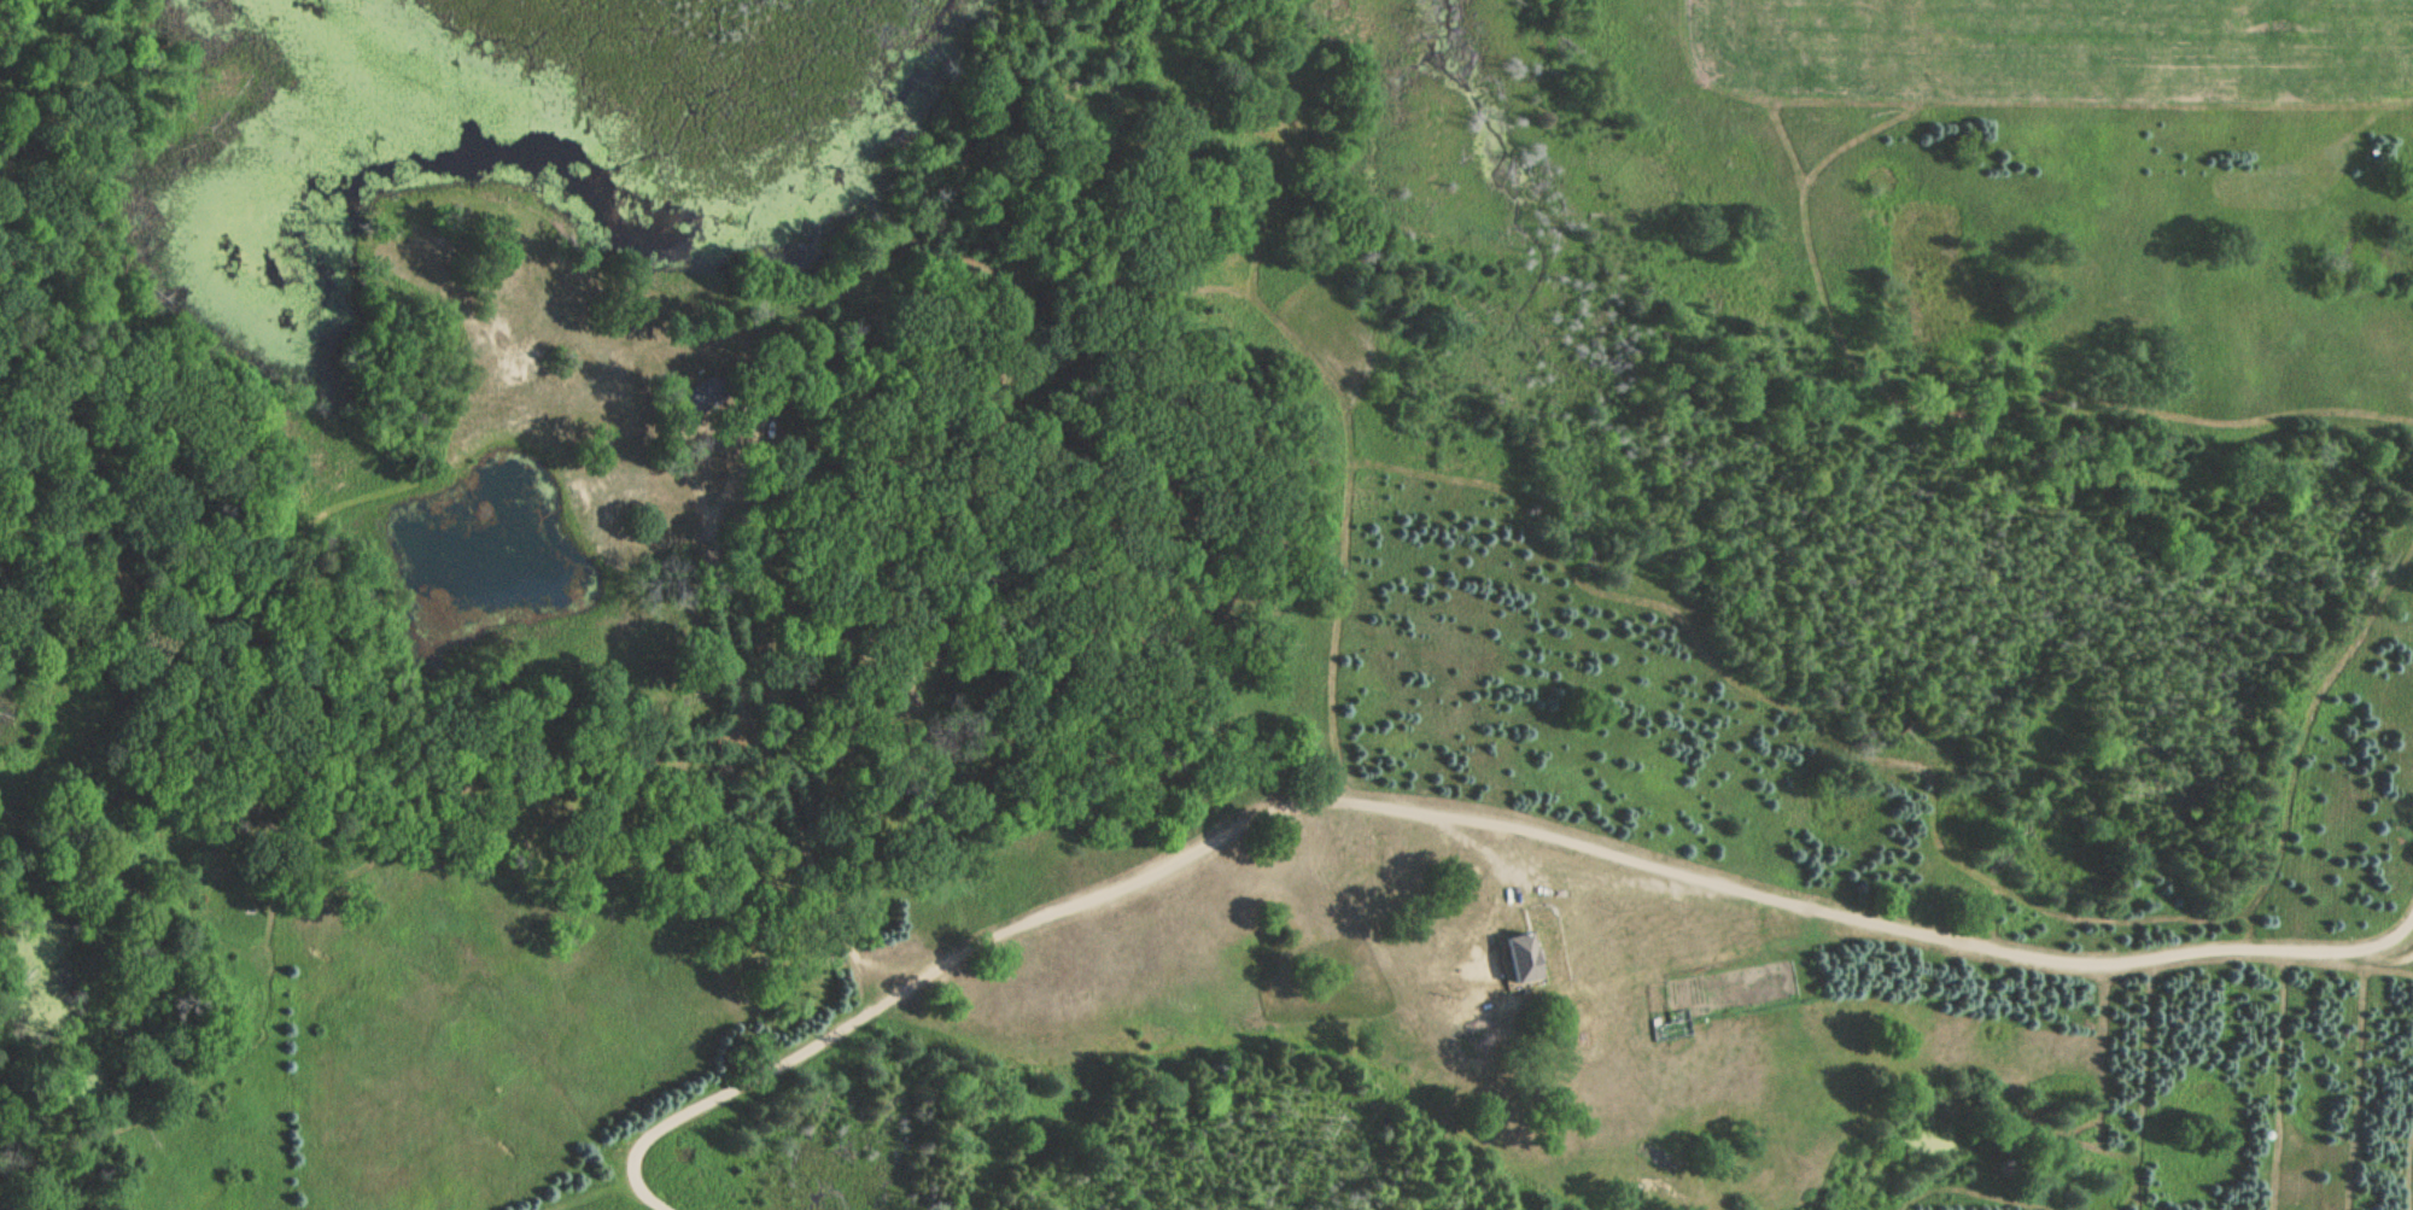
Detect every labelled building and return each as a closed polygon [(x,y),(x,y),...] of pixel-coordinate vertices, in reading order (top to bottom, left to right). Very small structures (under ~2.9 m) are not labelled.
[(1448,842),(1436,842),(1436,837),(1413,837),(1413,847),(1448,847),(1448,842)] [(1546,979),(1538,933),(1508,939),(1516,984),(1546,979)]
